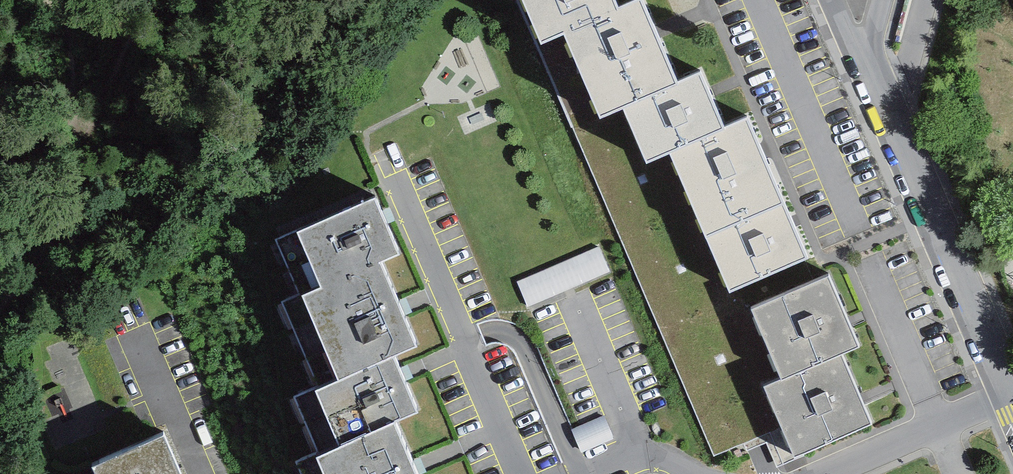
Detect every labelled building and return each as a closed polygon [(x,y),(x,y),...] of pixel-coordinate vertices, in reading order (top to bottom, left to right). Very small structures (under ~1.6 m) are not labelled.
[(622,8),(619,0),(526,0),(543,42),(566,33),(622,8)] [(566,33),(603,120),(625,111),(684,86),(648,0),(641,0),(622,8),(566,33)] [(684,86),(625,111),(647,164),(670,154),(727,130),(705,77),(684,86)] [(748,121),(727,130),(670,154),(709,246),(782,215),(787,213),(748,121)] [(381,187),(302,220),(326,276),(406,245),(381,187)] [(801,261),(782,215),(709,246),(729,292),(801,261)] [(613,273),(602,247),(519,283),(530,309),(613,273)] [(387,253),(308,284),(345,371),(424,340),(387,253)] [(784,378),(841,355),(863,345),(831,273),(753,307),(784,378)] [(310,293),(287,303),(321,380),(344,370),(310,293)] [(322,381),(347,438),(425,407),(401,350),(322,381)] [(841,355),(784,378),(763,387),(794,459),(872,425),(841,355)] [(618,439),(607,415),(575,430),(586,454),(618,439)] [(326,447),(337,473),(428,473),(404,416),(326,447)] [(98,473),(183,473),(164,430),(93,461),(98,473)]
